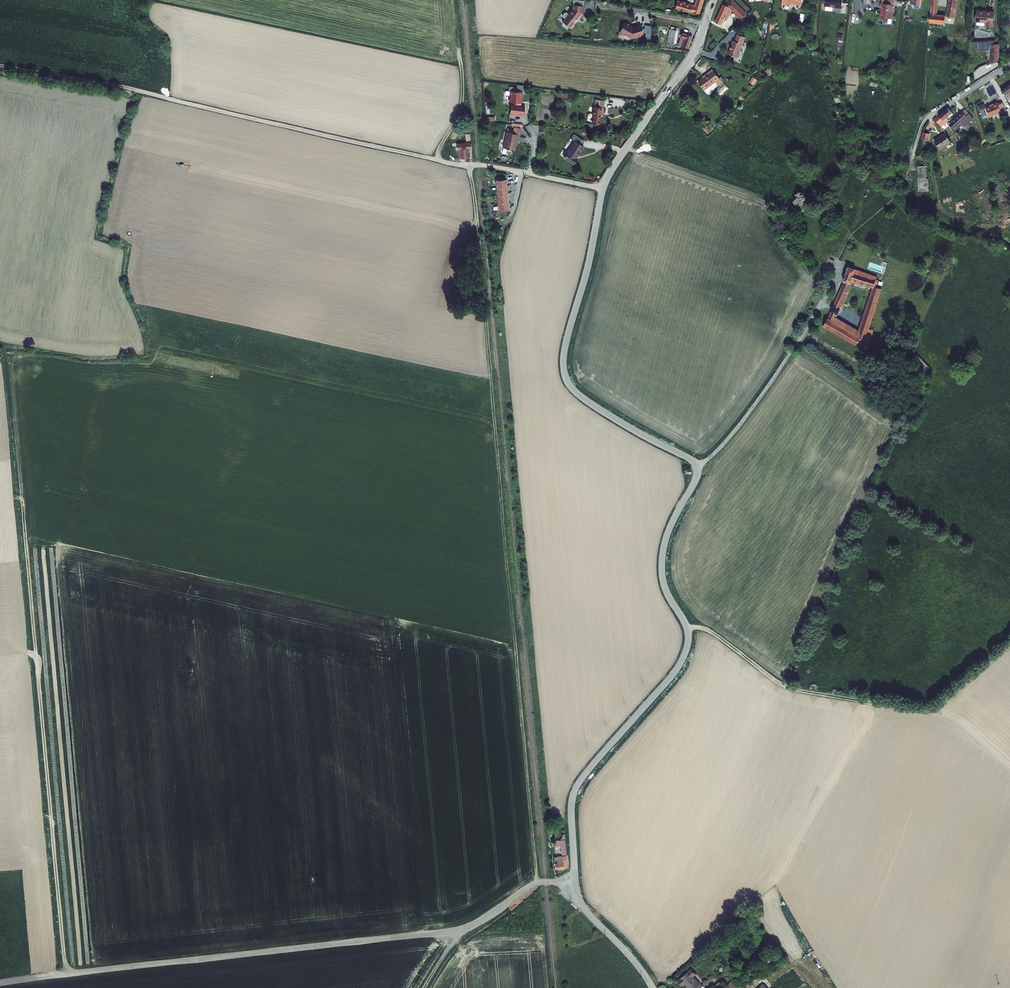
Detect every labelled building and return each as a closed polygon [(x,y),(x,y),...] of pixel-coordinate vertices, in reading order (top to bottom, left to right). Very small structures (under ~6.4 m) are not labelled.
[(680,6),(701,13),(705,0),(698,0),(696,5),(682,1),(680,6)] [(824,5),(835,7),(835,8),(841,9),(842,0),(825,0),(824,5)] [(930,23),(945,25),(947,17),(938,15),(939,0),(932,0),(930,23)] [(949,15),(955,16),(958,0),(949,0),(948,7),(950,7),(949,15)] [(725,5),(716,24),(722,26),(726,18),(730,19),(733,12),(729,11),(731,7),(741,15),(740,16),(744,19),(748,14),(733,1),(729,6),(725,5)] [(882,5),(881,15),(892,17),(894,4),(891,3),(891,2),(881,1),(881,5),(882,5)] [(583,6),(573,4),(572,9),(568,14),(566,12),(565,12),(563,15),(563,16),(565,18),(562,21),(571,28),(575,24),(574,23),(577,19),(578,20),(583,15),(582,13),(583,6)] [(994,10),(977,9),(975,23),(985,24),(985,28),(992,28),(994,10)] [(645,29),(644,24),(635,27),(633,26),(632,25),(633,24),(629,22),(628,23),(627,23),(623,33),(629,35),(635,38),(638,37),(639,37),(648,34),(647,32),(645,29)] [(655,25),(648,24),(648,27),(645,29),(647,32),(650,32),(654,33),(655,25)] [(672,28),(669,44),(673,45),(674,43),(676,44),(680,29),(672,28)] [(683,33),(681,42),(692,45),(694,36),(683,33)] [(734,40),(728,54),(738,57),(746,37),(739,34),(736,41),(734,40)] [(711,50),(718,43),(716,40),(708,47),(711,50)] [(998,62),(999,41),(977,43),(978,50),(992,49),(991,63),(998,62)] [(704,76),(697,82),(704,91),(715,82),(718,85),(721,82),(719,79),(722,76),(716,69),(712,72),(710,69),(703,75),(704,76)] [(1009,93),(1009,92),(1009,79),(1002,85),(1001,85),(1005,91),(1006,90),(1009,93)] [(986,91),(990,96),(997,90),(993,85),(986,91)] [(514,104),(513,112),(527,113),(527,105),(523,105),(523,100),(524,100),(525,94),(524,94),(524,91),(518,90),(518,91),(510,90),(510,94),(511,95),(510,99),(512,101),(518,101),(517,104),(514,104)] [(598,98),(595,122),(602,123),(603,115),(606,115),(608,100),(598,98)] [(985,105),(989,114),(1005,107),(1002,100),(997,102),(997,100),(985,105)] [(935,116),(943,124),(950,118),(948,114),(954,110),(949,105),(943,109),(935,116)] [(962,118),(964,120),(972,113),(967,107),(951,120),(955,125),(962,118)] [(923,128),(922,134),(923,134),(928,136),(930,129),(924,128),(923,128)] [(933,136),(939,146),(951,138),(945,128),(933,136)] [(509,132),(506,148),(517,150),(519,142),(520,142),(522,135),(509,132)] [(574,141),(565,158),(573,163),(576,158),(578,159),(585,147),(582,145),(584,141),(573,134),(570,139),(574,141)] [(461,159),(472,157),(471,149),(473,148),(473,142),(459,143),(459,150),(460,150),(461,159)] [(918,163),(919,186),(923,185),(923,183),(925,183),(925,182),(928,182),(928,180),(929,180),(927,167),(924,167),(924,163),(918,163)] [(495,182),(498,211),(508,210),(507,180),(495,182)] [(847,282),(838,299),(845,302),(856,281),(863,283),(863,281),(877,286),(880,286),(882,280),(880,279),(881,275),(851,266),(846,280),(847,282)] [(836,304),(826,323),(858,341),(861,337),(868,341),(873,325),(884,287),(880,286),(877,286),(863,329),(858,326),(856,331),(837,319),(839,315),(843,307),(836,304)] [(839,315),(837,319),(856,331),(858,326),(839,315)] [(554,857),(555,870),(570,867),(566,838),(562,839),(563,856),(554,857)] [(688,987),(695,987),(700,984),(693,976),(695,975),(690,969),(677,980),(682,986),(685,984),(688,987)] [(746,986),(739,977),(726,987),(743,987),(746,986)]
